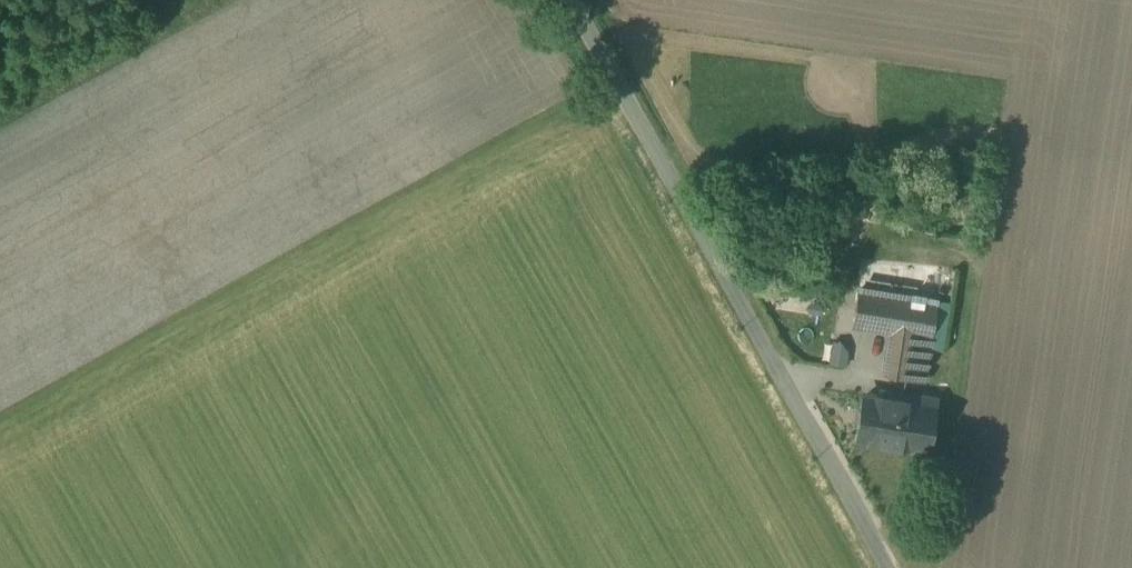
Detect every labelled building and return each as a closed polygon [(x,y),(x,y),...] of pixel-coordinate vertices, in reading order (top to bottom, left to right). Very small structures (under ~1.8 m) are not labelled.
[(938,303),(859,290),(853,326),(891,332),(885,375),(926,381),(938,303)] [(902,400),(866,395),(859,441),(920,450),(928,398),(903,394),(902,400)]
